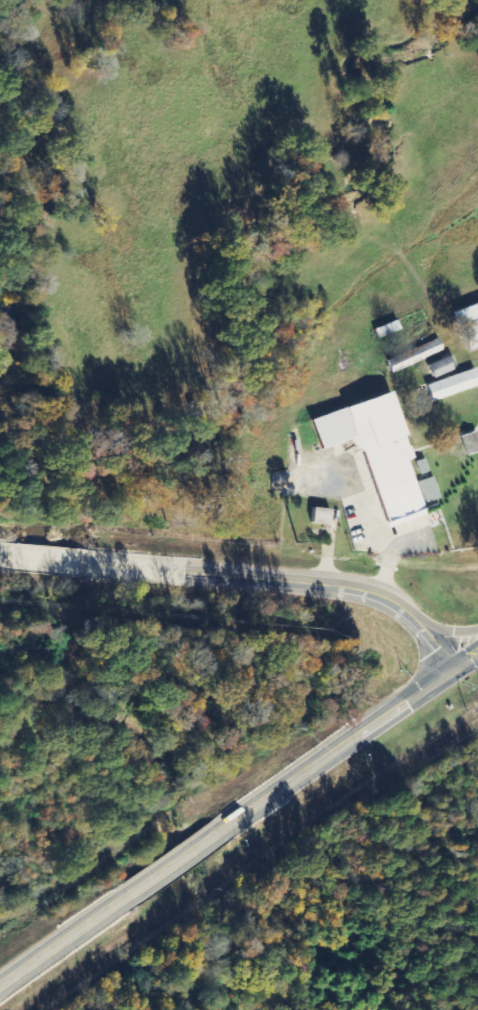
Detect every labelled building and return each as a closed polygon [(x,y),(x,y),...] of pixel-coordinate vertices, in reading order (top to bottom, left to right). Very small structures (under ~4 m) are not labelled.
[(449,312),(464,351),(477,346),(477,301),(449,312)] [(442,354),(438,341),(383,358),(388,371),(442,354)] [(454,367),(448,354),(421,366),(427,379),(454,367)] [(476,386),(471,369),(421,384),(426,401),(476,386)] [(304,417),(313,448),(354,436),(382,529),(423,516),(406,460),(408,460),(387,392),(304,417)] [(474,431),(457,436),(462,454),(477,449),(477,446),(474,431)] [(419,500),(437,496),(431,476),(414,481),(419,500)] [(327,509),(309,508),(308,524),(326,525),(327,509)]
